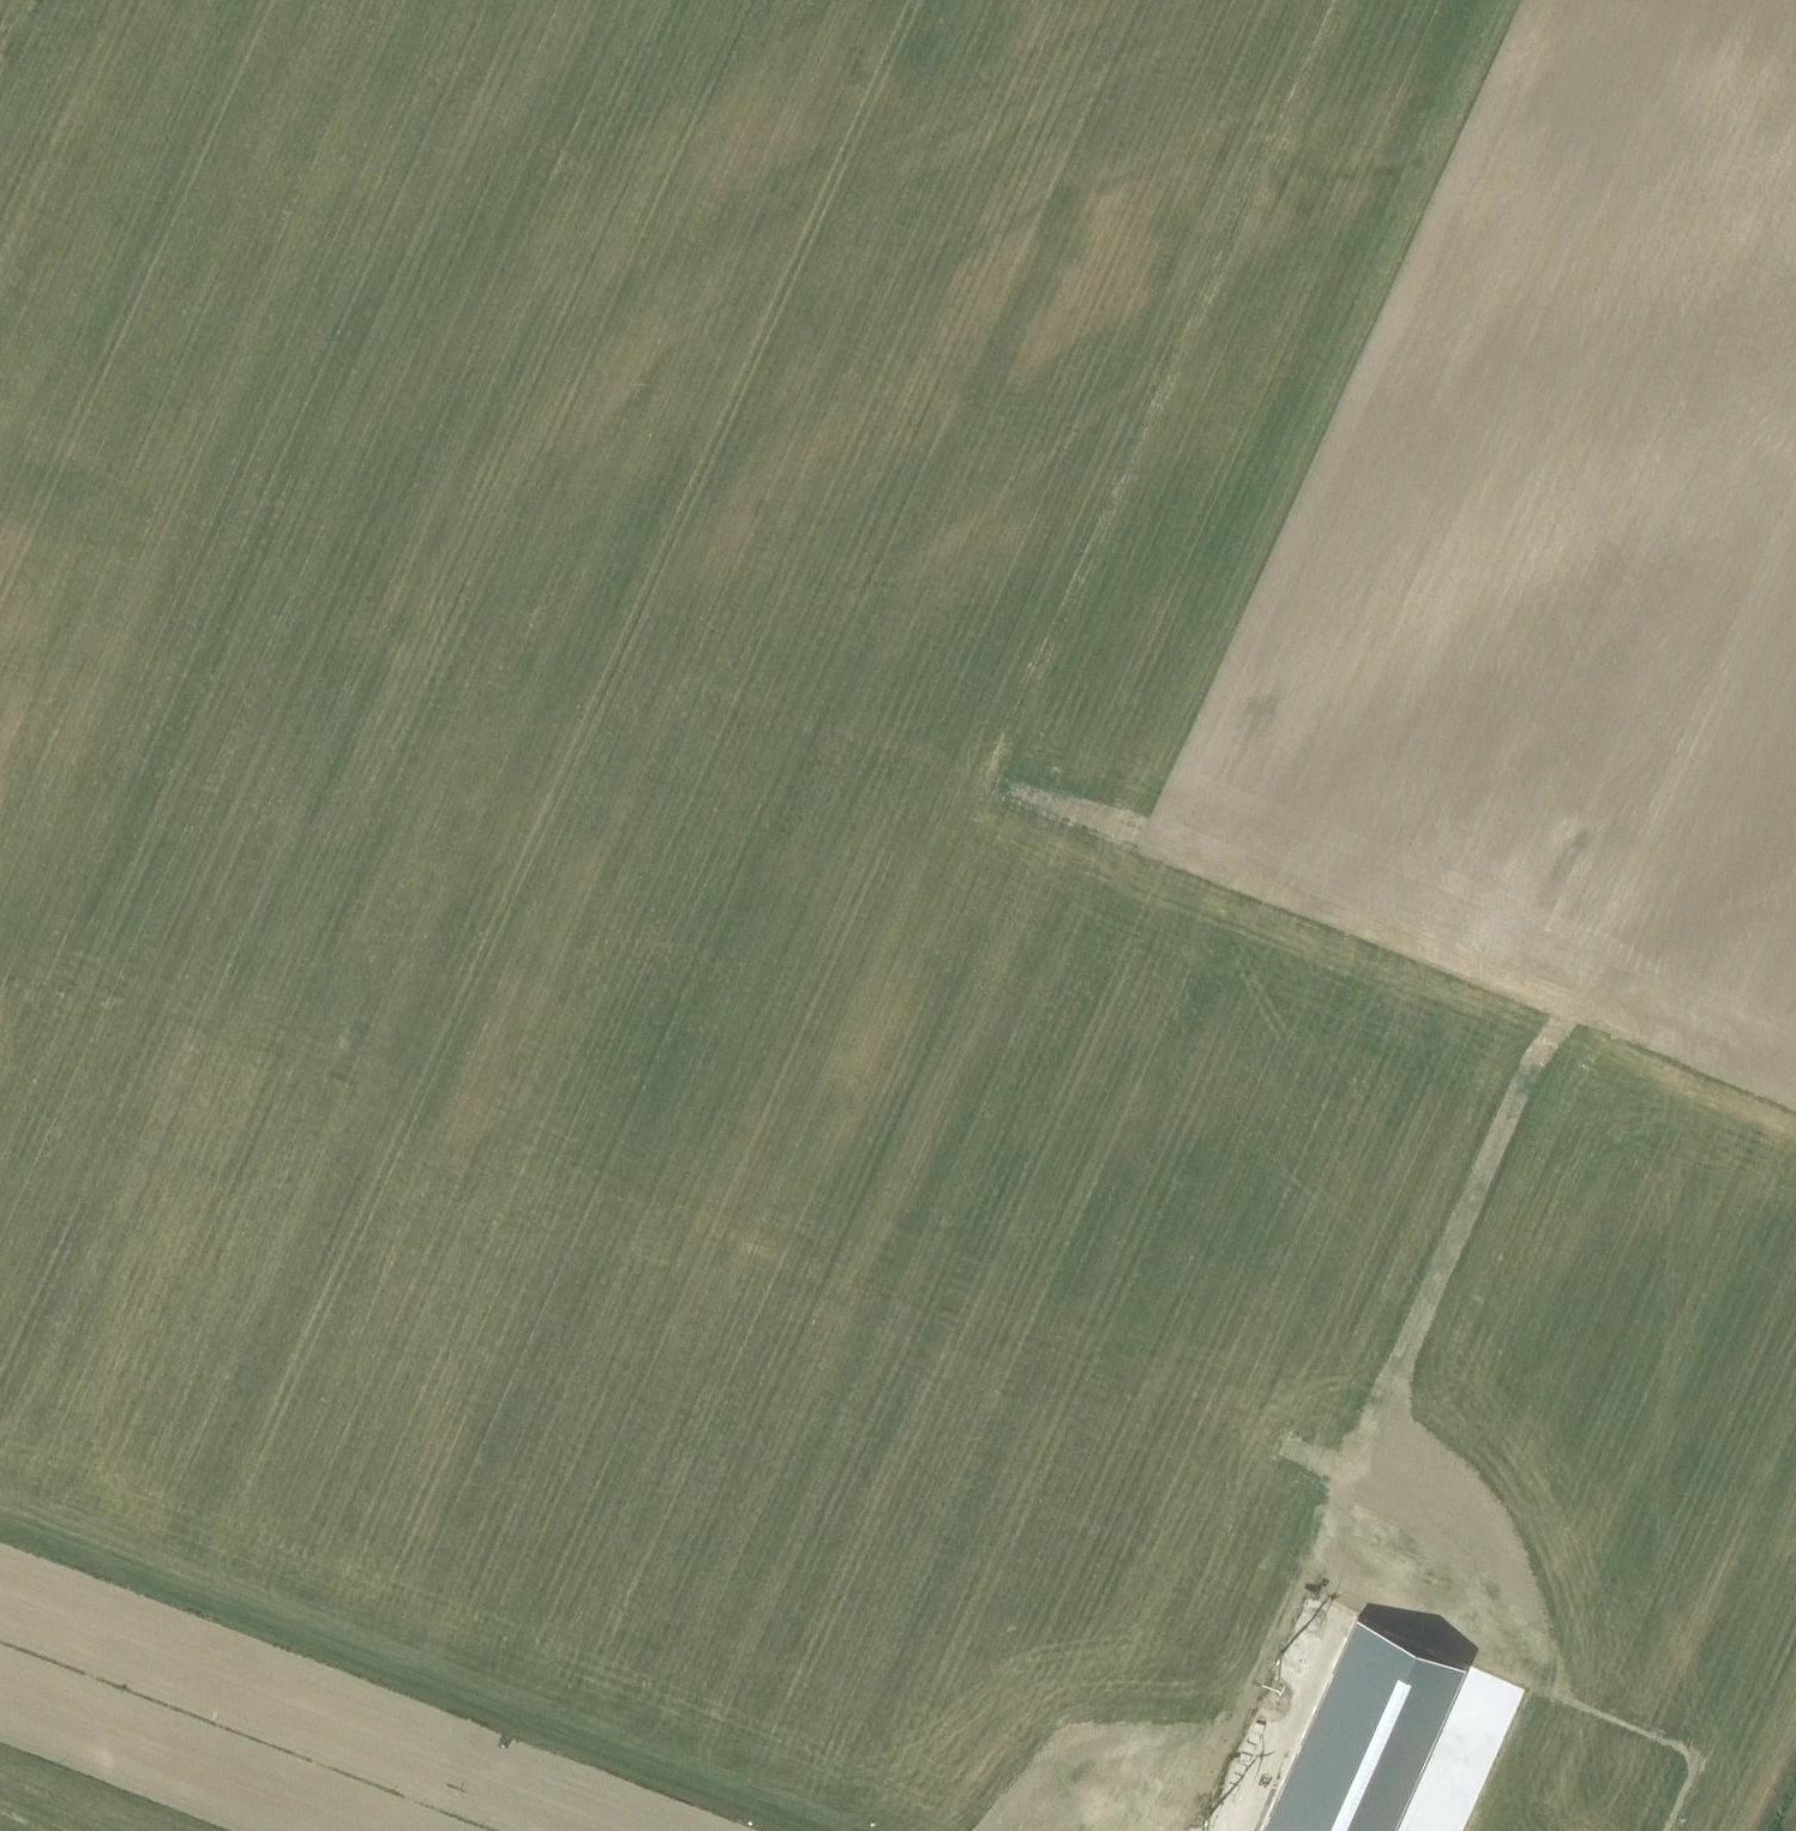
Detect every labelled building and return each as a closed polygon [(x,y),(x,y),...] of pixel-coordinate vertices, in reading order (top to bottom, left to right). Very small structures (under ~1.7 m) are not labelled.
[(1261,1830),(1387,1830),(1456,1669),(1350,1624),(1261,1830)]
